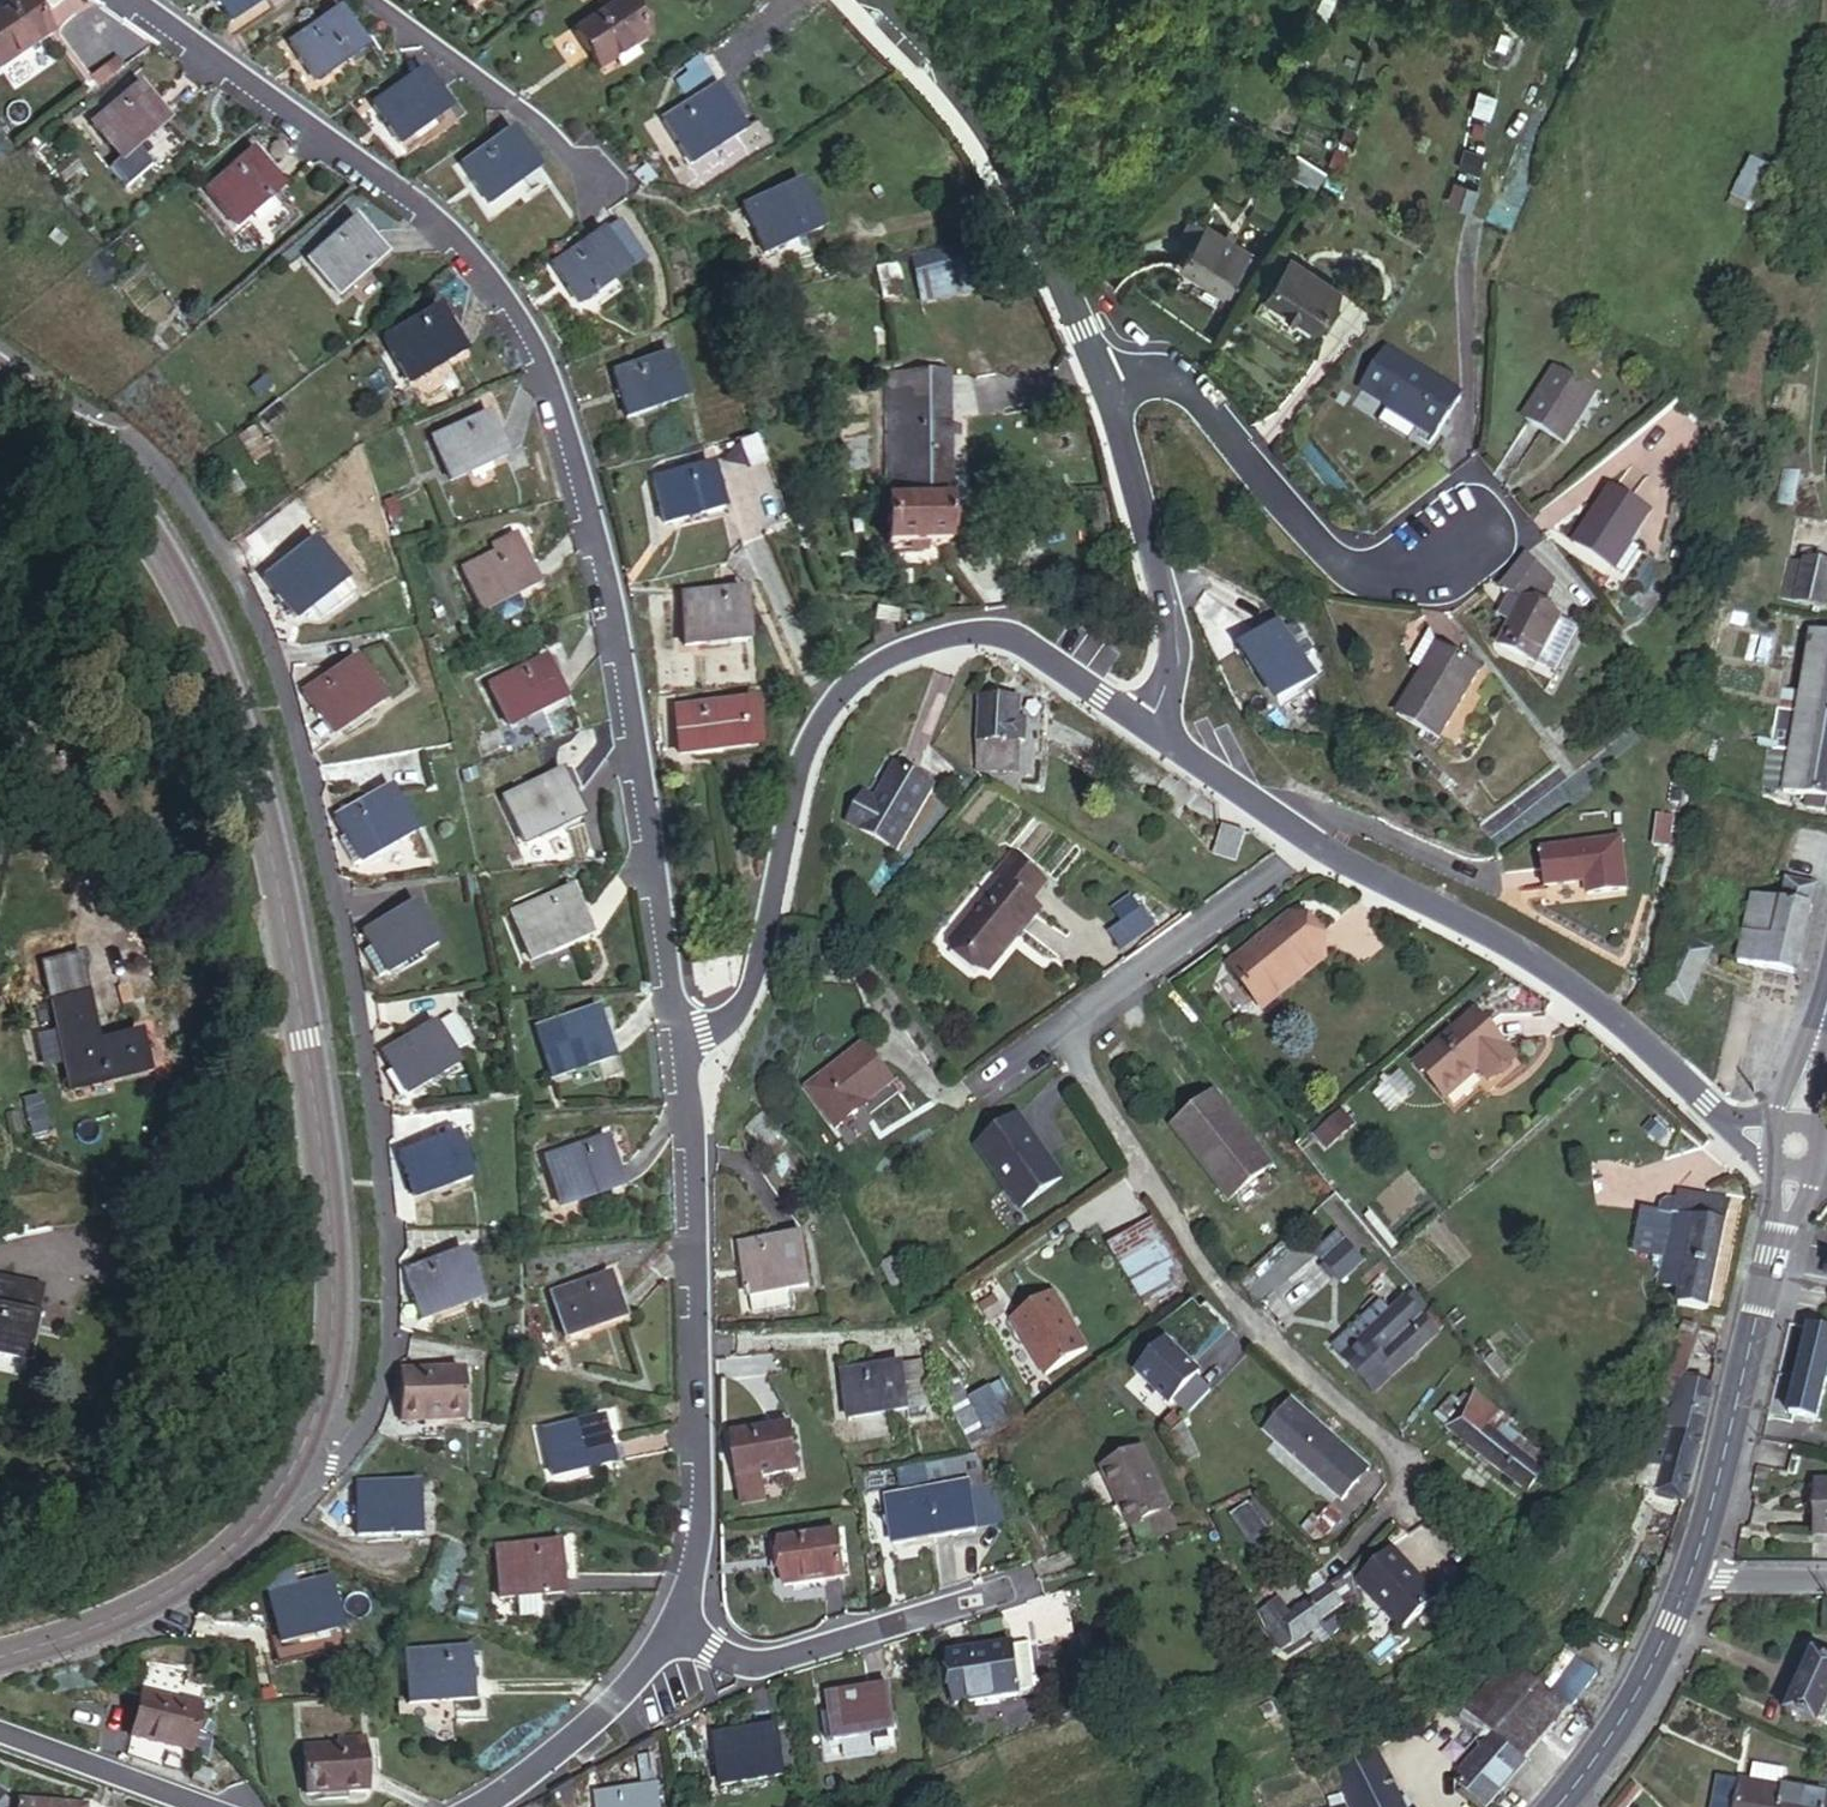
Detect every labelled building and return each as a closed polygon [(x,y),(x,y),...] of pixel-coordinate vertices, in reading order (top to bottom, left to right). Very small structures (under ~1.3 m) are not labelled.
[(32,0),(2,0),(0,1),(0,52),(47,25),(32,0)] [(365,36),(342,0),(340,0),(295,29),(317,65),(365,36)] [(632,0),(602,0),(573,15),(592,55),(646,27),(632,0)] [(401,129),(451,95),(428,61),(378,93),(401,129)] [(120,145),(165,112),(140,77),(94,110),(120,145)] [(743,114),(721,77),(667,108),(688,146),(743,114)] [(537,157),(515,121),(469,149),(492,185),(537,157)] [(235,209),(278,176),(254,143),(211,176),(235,209)] [(1726,204),(1747,214),(1771,170),(1751,158),(1726,204)] [(1477,168),(1460,163),(1453,185),(1471,190),(1477,168)] [(822,216),(805,167),(747,191),(762,236),(822,216)] [(1475,203),(1452,195),(1445,218),(1468,225),(1475,203)] [(337,281),(383,241),(352,209),(309,248),(337,281)] [(579,288),(629,258),(605,223),(556,251),(579,288)] [(1221,302),(1247,261),(1205,233),(1177,274),(1221,302)] [(978,286),(968,261),(918,274),(925,297),(978,286)] [(1321,339),(1345,297),(1294,268),(1271,308),(1321,339)] [(408,369),(465,340),(441,296),(386,324),(408,369)] [(685,386),(676,344),(617,357),(625,399),(685,386)] [(951,486),(976,488),(977,463),(950,463),(949,366),(871,368),(874,483),(951,486)] [(1560,440),(1597,396),(1558,368),(1523,413),(1560,440)] [(1368,415),(1425,451),(1446,426),(1461,437),(1474,415),(1395,369),(1368,415)] [(457,466),(512,443),(494,401),(437,424),(457,466)] [(721,499),(718,458),(662,462),(665,504),(721,499)] [(951,486),(874,483),(875,531),(887,532),(888,541),(925,541),(926,531),(950,531),(951,486)] [(1577,563),(1623,582),(1637,559),(1658,518),(1614,497),(1577,563)] [(522,531),(467,556),(485,595),(491,593),(520,579),(540,570),(522,531)] [(282,627),(334,596),(307,553),(257,585),(282,627)] [(1637,559),(1623,582),(1640,590),(1651,564),(1637,559)] [(1826,572),(1815,615),(1826,618),(1826,572)] [(1559,600),(1521,577),(1501,610),(1523,620),(1546,629),(1559,600)] [(520,579),(491,593),(496,605),(503,607),(523,598),(526,592),(520,579)] [(748,630),(749,581),(688,582),(690,631),(748,630)] [(1546,629),(1523,620),(1500,665),(1543,682),(1540,693),(1562,702),(1589,646),(1546,629)] [(1428,675),(1443,655),(1440,632),(1414,665),(1428,675)] [(1249,716),(1282,696),(1247,640),(1215,662),(1249,716)] [(1812,705),(1798,702),(1803,675),(1792,674),(1780,722),(1812,730),(1826,733),(1826,645),(1812,705)] [(566,688),(546,650),(497,673),(515,711),(566,688)] [(371,695),(347,654),(292,685),(316,727),(371,695)] [(1482,681),(1443,655),(1398,716),(1438,745),(1482,681)] [(1024,769),(1026,692),(987,691),(985,767),(1024,769)] [(745,737),(745,693),(687,694),(686,737),(745,737)] [(1826,773),(1826,733),(1812,730),(1802,768),(1826,773)] [(530,829),(579,803),(561,760),(509,784),(530,829)] [(1802,768),(1794,799),(1826,808),(1826,773),(1802,768)] [(907,853),(939,793),(905,775),(890,803),(873,797),(859,828),(907,853)] [(358,856),(406,829),(381,785),(333,813),(358,856)] [(1671,862),(1683,823),(1664,819),(1654,857),(1671,862)] [(1249,881),(1256,852),(1223,846),(1216,874),(1249,881)] [(1643,917),(1632,848),(1545,864),(1554,914),(1590,907),(1595,925),(1643,917)] [(973,910),(1011,944),(1035,917),(1025,908),(1043,886),(1009,856),(994,873),(999,880),(973,910)] [(585,917),(564,874),(512,896),(529,938),(585,917)] [(436,932),(412,888),(354,920),(362,932),(348,936),(370,966),(436,932)] [(1747,974),(1800,984),(1820,900),(1799,895),(1792,919),(1763,912),(1747,974)] [(1142,909),(1110,932),(1123,951),(1156,929),(1142,909)] [(988,970),(1011,944),(973,910),(949,937),(988,970)] [(1270,1010),(1323,962),(1291,928),(1238,977),(1270,1010)] [(1687,1018),(1721,960),(1693,945),(1659,1002),(1687,1018)] [(98,1038),(90,992),(53,999),(68,1086),(143,1074),(134,1032),(98,1038)] [(609,1036),(591,992),(534,1014),(551,1057),(609,1036)] [(467,1043),(447,1000),(376,1039),(383,1052),(378,1056),(394,1084),(467,1043)] [(1491,1103),(1519,1080),(1478,1033),(1420,1081),(1447,1117),(1480,1092),(1491,1103)] [(817,1120),(877,1083),(849,1041),(790,1077),(817,1120)] [(1226,1177),(1264,1148),(1216,1089),(1178,1117),(1226,1177)] [(1340,1106),(1312,1131),(1326,1145),(1353,1120),(1340,1106)] [(1021,1201),(1063,1173),(1023,1108),(980,1134),(1021,1201)] [(620,1165),(601,1120),(546,1142),(561,1186),(620,1165)] [(469,1149),(453,1121),(389,1148),(406,1192),(461,1171),(456,1156),(469,1149)] [(1676,1225),(1674,1235),(1667,1265),(1680,1269),(1724,1279),(1740,1213),(1717,1206),(1684,1197),(1678,1209),(1669,1208),(1665,1222),(1676,1225)] [(1667,1265),(1674,1235),(1676,1225),(1644,1216),(1634,1257),(1667,1265)] [(822,1268),(818,1225),(752,1233),(757,1275),(822,1268)] [(1160,1301),(1189,1282),(1153,1229),(1125,1248),(1160,1301)] [(1361,1237),(1340,1259),(1358,1276),(1379,1255),(1361,1237)] [(483,1288),(474,1242),(417,1252),(425,1297),(483,1288)] [(628,1302),(614,1257),(561,1274),(573,1316),(628,1302)] [(1716,1317),(1724,1279),(1680,1269),(1675,1291),(1689,1293),(1687,1309),(1716,1317)] [(40,1280),(14,1275),(7,1307),(0,1306),(0,1356),(21,1361),(40,1280)] [(783,1288),(744,1295),(746,1310),(786,1304),(783,1288)] [(1054,1370),(1096,1345),(1062,1288),(1021,1312),(1054,1370)] [(1679,1307),(1687,1309),(1689,1293),(1681,1292),(1679,1307)] [(1386,1319),(1349,1349),(1388,1396),(1455,1341),(1426,1306),(1395,1331),(1386,1319)] [(1180,1397),(1193,1411),(1217,1389),(1203,1375),(1207,1371),(1173,1336),(1142,1365),(1176,1401),(1180,1397)] [(1800,1340),(1779,1426),(1808,1433),(1826,1356),(1826,1346),(1820,1343),(1800,1340)] [(1719,1368),(1724,1344),(1703,1342),(1692,1347),(1685,1353),(1659,1413),(1647,1434),(1675,1442),(1701,1447),(1713,1392),(1690,1385),(1696,1361),(1719,1368)] [(921,1351),(906,1354),(909,1397),(926,1395),(921,1351)] [(909,1397),(906,1354),(852,1358),(857,1401),(909,1397)] [(464,1409),(465,1361),(402,1364),(402,1408),(464,1409)] [(1005,1379),(975,1396),(991,1426),(1009,1416),(1022,1409),(1005,1379)] [(968,1383),(951,1393),(979,1446),(1014,1424),(1009,1416),(991,1426),(975,1396),(968,1383)] [(607,1445),(596,1397),(541,1408),(552,1456),(607,1445)] [(1536,1496),(1554,1476),(1540,1462),(1544,1455),(1531,1445),(1525,1452),(1513,1443),(1518,1433),(1507,1424),(1498,1431),(1485,1420),(1493,1407),(1480,1397),(1453,1430),(1536,1496)] [(1355,1495),(1375,1474),(1297,1401),(1280,1419),(1355,1495)] [(748,1454),(773,1452),(806,1448),(799,1407),(745,1412),(748,1454)] [(1135,1524),(1172,1506),(1179,1502),(1148,1436),(1101,1457),(1133,1526),(1135,1524)] [(1657,1496),(1684,1506),(1701,1447),(1675,1442),(1657,1496)] [(778,1479),(773,1452),(748,1454),(752,1482),(778,1479)] [(416,1522),(412,1471),(356,1477),(362,1527),(416,1522)] [(984,1514),(981,1473),(894,1481),(898,1523),(984,1514)] [(1789,1532),(1826,1527),(1826,1497),(1796,1494),(1789,1532)] [(1230,1518),(1252,1541),(1272,1521),(1250,1498),(1230,1518)] [(1172,1506),(1135,1524),(1145,1540),(1180,1524),(1172,1506)] [(842,1561),(837,1519),(784,1523),(789,1567),(842,1561)] [(556,1573),(551,1522),(497,1528),(502,1579),(556,1573)] [(1789,1532),(1789,1544),(1826,1546),(1826,1527),(1789,1532)] [(1400,1543),(1371,1569),(1387,1587),(1381,1592),(1411,1626),(1446,1595),(1400,1543)] [(1387,1587),(1371,1569),(1365,1574),(1381,1592),(1387,1587)] [(1368,1603),(1363,1572),(1292,1611),(1286,1595),(1263,1604),(1271,1622),(1283,1645),(1328,1622),(1336,1636),(1345,1632),(1344,1629),(1368,1603)] [(336,1623),(332,1581),(277,1587),(282,1629),(336,1623)] [(460,1681),(458,1630),(401,1634),(404,1685),(460,1681)] [(1019,1641),(1024,1687),(1040,1686),(1035,1640),(1019,1641)] [(1024,1687),(1019,1641),(957,1650),(962,1696),(1024,1687)] [(1505,1736),(1551,1683),(1522,1657),(1477,1707),(1505,1736)] [(1557,1688),(1579,1708),(1607,1678),(1586,1657),(1565,1680),(1557,1688)] [(197,1741),(211,1690),(152,1671),(135,1720),(197,1741)] [(1825,1687),(1799,1673),(1777,1722),(1800,1733),(1825,1687)] [(1551,1683),(1557,1688),(1565,1680),(1559,1674),(1551,1683)] [(893,1732),(889,1686),(831,1692),(837,1739),(893,1732)] [(1498,1754),(1519,1774),(1579,1708),(1557,1688),(1498,1754)] [(777,1763),(773,1716),(717,1721),(721,1769),(777,1763)] [(359,1774),(352,1728),(292,1733),(296,1777),(359,1774)] [(1359,1806),(1387,1806),(1395,1803),(1364,1747),(1343,1759),(1359,1806)] [(1519,1774),(1494,1750),(1484,1756),(1475,1749),(1462,1767),(1473,1781),(1465,1790),(1486,1806),(1489,1806),(1519,1774)] [(654,1769),(602,1774),(606,1806),(659,1806),(654,1769)] [(1783,1795),(1751,1792),(1749,1806),(1783,1806),(1783,1795)] [(1348,1796),(1311,1806),(1351,1806),(1348,1796)]
